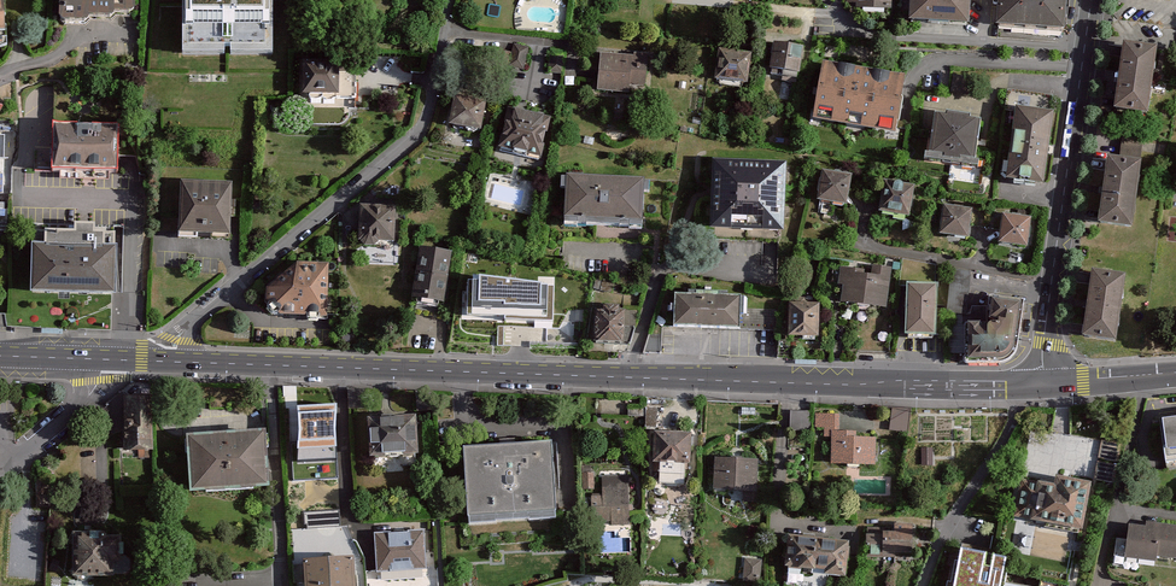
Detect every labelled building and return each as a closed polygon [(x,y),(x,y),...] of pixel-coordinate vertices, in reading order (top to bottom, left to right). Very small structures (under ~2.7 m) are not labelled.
[(59,25),(88,26),(88,21),(113,22),(114,17),(135,17),(136,0),(60,0),(59,25)] [(183,56),(272,56),(272,0),(183,0),(183,56)] [(910,15),(968,21),(970,0),(912,0),(910,15)] [(996,23),(1065,29),(1067,0),(998,0),(996,23)] [(1158,45),(1122,41),(1114,107),(1150,111),(1158,45)] [(775,42),(771,66),(800,72),(805,48),(775,42)] [(514,43),(508,65),(523,69),(529,47),(514,43)] [(752,57),(718,51),(713,81),(747,87),(752,57)] [(648,60),(599,57),(597,94),(631,96),(632,83),(647,83),(648,60)] [(825,60),(813,117),(896,132),(906,75),(825,60)] [(348,63),(310,65),(312,100),(350,98),(348,63)] [(488,109),(454,101),(447,133),(481,140),(488,109)] [(937,110),(931,153),(976,159),(982,116),(937,110)] [(1015,111),(1004,183),(1044,189),(1055,117),(1015,111)] [(545,122),(504,113),(494,154),(537,164),(545,122)] [(118,127),(53,124),(51,174),(117,177),(118,127)] [(1123,137),(1120,159),(1140,162),(1143,140),(1123,137)] [(1141,165),(1107,160),(1098,228),(1132,233),(1141,165)] [(786,164),(714,161),(711,229),(783,232),(786,164)] [(822,173),(817,203),(847,208),(852,178),(822,173)] [(648,231),(650,181),(567,177),(565,228),(648,231)] [(883,181),(878,211),(911,217),(916,187),(883,181)] [(238,185),(182,183),(179,238),(235,241),(238,185)] [(395,205),(361,207),(360,243),(368,247),(377,246),(380,241),(396,241),(395,205)] [(943,209),(940,237),(969,241),(972,213),(943,209)] [(1001,217),(997,245),(1028,249),(1032,221),(1001,217)] [(44,249),(32,248),(30,299),(114,301),(115,252),(104,251),(105,235),(95,235),(95,227),(74,227),(74,234),(44,233),(44,249)] [(453,252),(422,247),(414,296),(446,301),(453,252)] [(328,262),(301,261),(266,283),(266,302),(283,317),(333,317),(328,262)] [(843,286),(840,304),(886,310),(892,269),(872,267),(872,272),(841,268),(838,285),(843,286)] [(972,271),(950,271),(949,314),(972,314),(972,271)] [(1127,276),(1090,271),(1081,337),(1118,342),(1127,276)] [(475,274),(473,315),(547,318),(547,284),(475,274)] [(938,287),(907,286),(906,337),(937,338),(938,287)] [(742,295),(678,296),(678,330),(743,329),(743,315),(742,295)] [(991,326),(968,326),(968,364),(1002,364),(1011,362),(1016,356),(1019,349),(1025,305),(993,302),(991,326)] [(597,304),(595,339),(623,341),(625,305),(597,304)] [(819,306),(789,306),(788,339),(819,339),(819,306)] [(778,314),(743,315),(743,329),(778,329),(778,314)] [(338,404),(296,405),(298,427),(297,447),(337,447),(334,425),(338,404)] [(908,432),(909,409),(892,408),(890,431),(908,432)] [(812,413),(792,413),(792,432),(812,432),(812,413)] [(839,416),(818,416),(818,428),(825,428),(825,436),(833,436),(833,463),(876,463),(877,438),(856,438),(856,432),(839,432),(839,416)] [(403,418),(371,418),(371,454),(416,454),(416,427),(403,427),(403,418)] [(1162,419),(1167,460),(1175,459),(1175,418),(1162,419)] [(266,430),(190,434),(193,488),(269,484),(266,430)] [(692,434),(655,433),(654,462),(691,464),(692,434)] [(553,448),(468,452),(471,526),(556,522),(553,448)] [(933,448),(922,448),(922,465),(933,465),(933,448)] [(758,460),(717,459),(716,490),(757,491),(758,460)] [(1092,483),(1059,477),(1058,484),(1040,481),(1039,484),(1024,482),(1018,518),(1084,529),(1092,483)] [(629,478),(605,478),(605,496),(594,496),(594,523),(629,522),(629,478)] [(304,528),(340,527),(340,511),(304,512),(304,528)] [(913,524),(897,524),(897,533),(885,533),(885,537),(869,536),(868,558),(896,558),(896,554),(913,555),(913,524)] [(1147,524),(1147,527),(1131,526),(1128,558),(1155,560),(1155,555),(1175,557),(1175,526),(1147,524)] [(424,533),(378,535),(379,570),(425,569),(424,533)] [(1026,558),(1067,559),(1068,535),(1027,533),(1026,558)] [(123,535),(73,535),(73,572),(79,578),(127,579),(132,571),(132,562),(123,556),(123,535)] [(815,571),(818,539),(791,537),(788,568),(815,571)] [(848,542),(818,539),(815,571),(845,574),(848,542)] [(1118,555),(1126,556),(1127,540),(1118,539),(1118,555)] [(952,585),(1004,585),(1009,557),(959,548),(952,585)] [(308,561),(308,585),(355,585),(354,559),(308,561)] [(762,561),(743,561),(743,582),(761,582),(762,561)]
